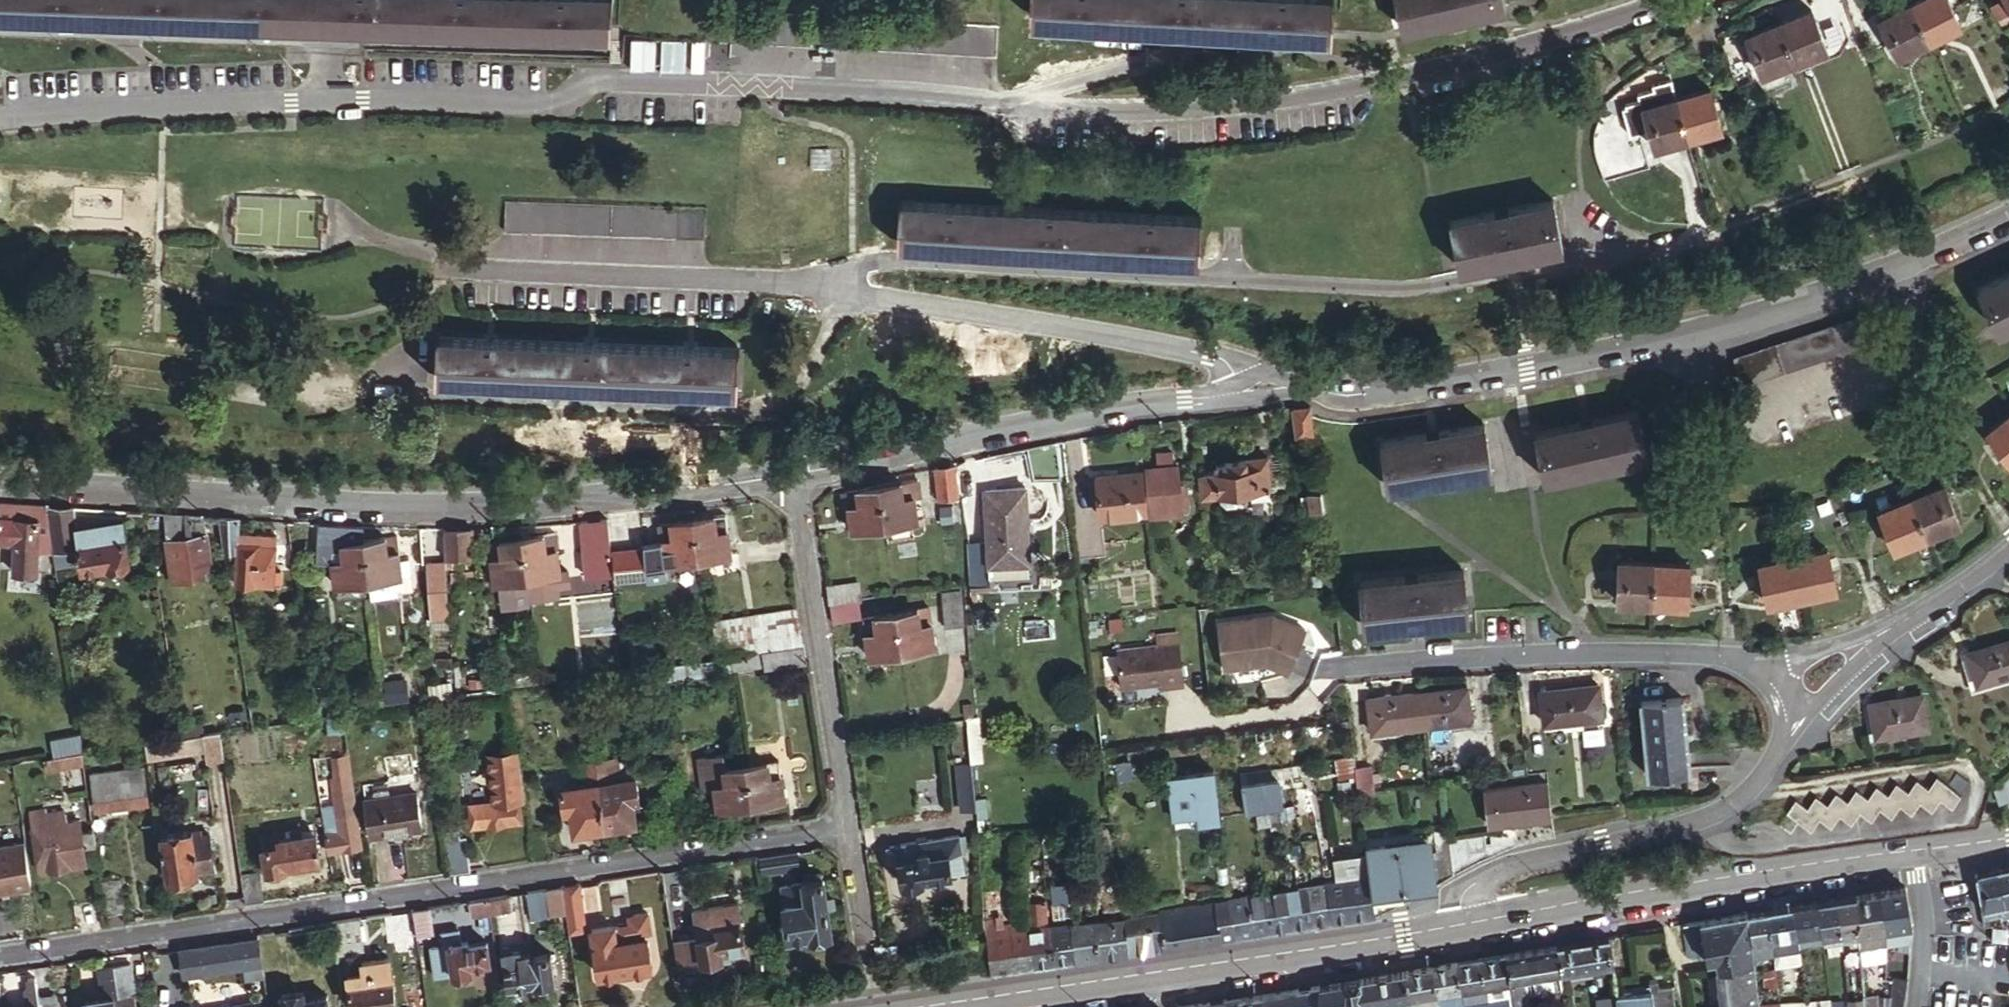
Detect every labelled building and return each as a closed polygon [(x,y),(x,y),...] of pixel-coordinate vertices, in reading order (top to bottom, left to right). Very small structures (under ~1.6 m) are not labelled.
[(611,0),(0,0),(0,9),(610,30),(611,0)] [(1031,16),(1332,29),(1333,0),(1032,0),(1031,16)] [(1404,27),(1504,4),(1503,0),(1397,0),(1404,27)] [(1909,4),(1924,33),(1928,40),(1957,26),(1945,0),(1919,0),(1909,4)] [(1924,33),(1909,4),(1893,12),(1877,20),(1894,55),(1928,40),(1924,33)] [(1792,60),(1825,47),(1810,10),(1777,22),(1792,60)] [(1760,72),(1792,60),(1777,22),(1745,35),(1760,72)] [(1721,126),(1709,88),(1675,98),(1686,137),(1686,136),(1721,126)] [(1686,137),(1675,98),(1674,98),(1642,107),(1653,146),(1686,137)] [(831,164),(831,148),(813,147),(813,164),(831,164)] [(705,239),(707,210),(507,200),(505,229),(705,239)] [(1562,244),(1552,201),(1450,222),(1460,266),(1562,244)] [(899,246),(1201,263),(1203,220),(901,203),(899,246)] [(1977,284),(1996,326),(2008,320),(2008,271),(1977,284)] [(1883,336),(1874,310),(1734,358),(1743,384),(1883,336)] [(739,348),(439,335),(437,376),(738,390),(739,348)] [(1314,433),(1313,422),(1311,407),(1293,408),(1297,435),(1314,433)] [(1647,453),(1637,410),(1537,433),(1547,477),(1647,453)] [(1985,432),(2008,463),(2008,414),(1985,432)] [(1492,471),(1484,425),(1382,440),(1389,486),(1492,471)] [(1070,475),(1066,443),(1034,451),(1037,479),(1070,475)] [(1215,466),(1215,472),(1266,466),(1265,458),(1223,462),(1223,465),(1215,466)] [(1178,466),(1147,469),(1150,500),(1152,517),(1183,514),(1182,504),(1190,503),(1188,483),(1180,484),(1178,466)] [(1215,472),(1199,474),(1201,495),(1218,493),(1239,491),(1268,487),(1266,466),(1215,472)] [(1149,509),(1144,469),(1099,474),(1103,514),(1149,509)] [(955,473),(933,472),(933,499),(955,499),(955,473)] [(925,496),(923,479),(911,481),(912,484),(918,483),(920,497),(925,496)] [(912,484),(911,481),(900,483),(903,499),(914,498),(912,484)] [(879,486),(884,525),(917,520),(914,498),(903,499),(900,483),(879,486)] [(912,484),(914,498),(920,497),(918,483),(912,484)] [(1911,498),(1926,535),(1958,522),(1942,485),(1911,498)] [(850,508),(853,530),(884,525),(879,486),(858,489),(861,506),(850,508)] [(861,506),(858,489),(847,492),(847,494),(850,508),(861,506)] [(993,565),(1032,561),(1025,489),(986,493),(990,540),(993,565)] [(1323,508),(1321,490),(1305,493),(1307,509),(1323,508)] [(1240,497),(1239,491),(1218,493),(1219,501),(1225,504),(1234,502),(1240,497)] [(850,508),(847,494),(841,495),(843,509),(850,508)] [(1878,511),(1893,548),(1926,535),(1911,498),(1878,511)] [(49,506),(0,503),(0,506),(0,539),(19,541),(17,569),(37,571),(38,550),(55,551),(54,544),(52,527),(49,506)] [(74,508),(49,506),(52,527),(54,544),(55,551),(57,566),(83,563),(78,527),(74,508)] [(167,525),(165,515),(147,514),(148,526),(167,525)] [(206,533),(203,517),(165,515),(167,525),(169,542),(167,543),(175,583),(208,576),(207,570),(214,568),(208,534),(206,533)] [(727,515),(714,517),(717,532),(728,531),(730,531),(727,515)] [(644,543),(642,516),(610,519),(612,546),(644,543)] [(700,558),(731,554),(728,531),(717,532),(714,517),(694,520),(700,558)] [(240,535),(241,519),(219,518),(225,551),(239,552),(238,582),(282,585),(283,571),(276,571),(277,537),(240,535)] [(694,520),(673,523),(675,539),(664,541),(668,563),(700,558),(694,520)] [(609,573),(602,521),(578,523),(584,576),(609,573)] [(124,522),(78,527),(83,563),(84,569),(130,562),(124,522)] [(673,523),(662,525),(664,541),(675,539),(673,523)] [(443,529),(443,531),(445,558),(465,557),(474,556),(473,530),(473,529),(443,529)] [(557,533),(544,534),(547,550),(559,548),(557,533)] [(529,576),(563,572),(559,548),(547,550),(544,534),(524,537),(529,576)] [(385,538),(365,541),(364,542),(369,580),(371,596),(400,591),(397,575),(413,573),(410,557),(400,558),(398,551),(396,536),(385,538)] [(524,537),(501,540),(504,555),(492,556),(495,580),(502,579),(529,576),(524,537)] [(501,540),(491,542),(492,556),(504,555),(501,540)] [(993,565),(990,540),(971,541),(973,567),(976,591),(995,589),(993,565)] [(333,561),(336,585),(369,580),(364,542),(342,544),(345,559),(333,561)] [(345,559),(342,544),(331,547),(333,561),(345,559)] [(1792,556),(1800,595),(1835,588),(1827,548),(1792,556)] [(644,549),(613,553),(615,577),(647,573),(644,549)] [(1761,580),(1766,603),(1800,595),(1792,556),(1757,563),(1761,580)] [(445,558),(445,562),(446,568),(466,567),(465,557),(445,558)] [(1051,559),(1032,561),(993,565),(995,589),(1053,584),(1051,559)] [(1651,602),(1652,562),(1619,560),(1618,601),(1633,601),(1651,602)] [(446,568),(445,562),(427,563),(430,621),(449,619),(446,568)] [(1687,584),(1687,563),(1652,562),(1651,602),(1659,602),(1687,603),(1687,584)] [(1467,615),(1461,569),(1360,581),(1365,626),(1415,621),(1467,615)] [(531,594),(529,576),(502,579),(505,598),(531,594)] [(858,582),(825,588),(827,604),(859,599),(861,599),(858,582)] [(967,624),(964,588),(943,590),(946,626),(967,624)] [(861,617),(859,599),(827,604),(827,605),(830,622),(861,617)] [(794,608),(710,620),(716,656),(729,654),(773,648),(800,644),(796,620),(794,608)] [(932,608),(919,609),(921,624),(932,623),(935,622),(932,608)] [(902,651),(935,646),(932,623),(921,624),(919,609),(896,613),(902,651)] [(869,655),(902,651),(896,613),(875,616),(877,630),(866,632),(869,655)] [(1222,621),(1228,666),(1269,661),(1289,671),(1307,629),(1276,614),(1222,621)] [(875,616),(864,617),(866,632),(877,630),(875,616)] [(450,629),(449,619),(430,621),(430,631),(450,629)] [(1119,649),(1124,687),(1165,681),(1165,685),(1187,682),(1180,632),(1159,635),(1160,643),(1119,649)] [(625,642),(629,670),(655,666),(650,638),(625,642)] [(1967,651),(1975,681),(2008,672),(2008,639),(1967,651)] [(800,644),(773,648),(776,664),(806,660),(804,644),(800,644)] [(763,652),(732,657),(733,669),(765,663),(763,652)] [(716,656),(655,666),(657,680),(731,669),(729,654),(716,656)] [(448,680),(428,682),(431,698),(450,695),(448,680)] [(1420,685),(1426,721),(1474,716),(1469,682),(1420,685)] [(1599,715),(1598,684),(1540,686),(1541,718),(1599,715)] [(1366,689),(1369,725),(1426,721),(1420,685),(1366,689)] [(1928,730),(1925,696),(1872,701),(1875,735),(1928,730)] [(1690,770),(1682,697),(1639,701),(1647,774),(1690,770)] [(345,713),(328,715),(331,734),(347,731),(345,713)] [(982,713),(974,714),(968,715),(969,736),(985,733),(982,713)] [(1347,717),(1335,718),(1337,733),(1349,732),(1347,717)] [(213,723),(183,728),(184,737),(201,735),(214,733),(213,723)] [(219,732),(214,733),(201,735),(204,750),(206,763),(223,761),(219,732)] [(184,737),(144,744),(147,759),(204,750),(201,735),(184,737)] [(71,743),(57,745),(57,755),(72,753),(71,743)] [(505,782),(520,779),(516,750),(501,752),(505,782)] [(1353,762),(1353,751),(1338,752),(1338,774),(1355,771),(1353,762)] [(75,755),(43,760),(46,771),(77,766),(75,755)] [(727,783),(724,766),(722,755),(696,759),(701,789),(715,787),(715,785),(727,783)] [(594,761),(597,782),(618,779),(615,757),(594,761)] [(335,779),(337,794),(341,793),(340,782),(352,780),(349,758),(337,759),(339,778),(335,779)] [(780,775),(776,758),(766,760),(769,776),(780,775)] [(769,776),(766,760),(745,763),(752,803),(783,798),(780,775),(769,776)] [(1353,762),(1355,771),(1357,788),(1374,786),(1374,777),(1373,767),(1373,765),(1372,760),(1353,762)] [(973,776),(972,762),(955,763),(955,777),(973,776)] [(1218,784),(1217,774),(1215,762),(1183,766),(1185,788),(1218,784)] [(715,787),(718,808),(752,803),(745,763),(724,766),(727,783),(715,785),(715,787)] [(142,767),(91,775),(98,812),(112,809),(113,814),(130,812),(129,807),(148,803),(142,767)] [(1261,779),(1277,776),(1275,767),(1241,771),(1242,781),(1261,779)] [(1382,776),(1381,767),(1373,767),(1374,777),(1382,776)] [(1793,800),(1778,821),(1789,829),(1797,817),(1809,826),(1816,817),(1826,824),(1835,813),(1846,821),(1855,809),(1866,817),(1875,806),(1886,813),(1896,802),(1906,809),(1915,798),(1927,806),(1936,795),(1949,803),(1967,779),(1955,770),(1947,780),(1935,773),(1926,786),(1915,777),(1906,789),(1895,781),(1886,793),(1874,785),(1865,797),(1853,789),(1844,800),(1834,793),(1825,805),(1814,796),(1804,808),(1793,800)] [(1218,784),(1221,806),(1221,811),(1245,809),(1242,781),(1241,771),(1217,774),(1218,784)] [(1994,787),(1998,802),(2008,797),(2008,771),(1994,787)] [(604,826),(634,821),(631,799),(637,798),(634,776),(618,779),(597,782),(604,826)] [(976,806),(973,776),(955,777),(958,807),(976,806)] [(1268,806),(1278,805),(1284,803),(1280,777),(1277,776),(1261,779),(1263,795),(1267,795),(1268,806)] [(520,779),(505,782),(489,783),(491,800),(466,804),(470,825),(485,822),(487,824),(505,821),(506,819),(520,817),(517,799),(522,798),(520,779)] [(1242,781),(1245,809),(1257,807),(1268,806),(1267,795),(1263,795),(1261,779),(1242,781)] [(343,832),(328,835),(331,852),(362,847),(352,780),(340,782),(341,793),(337,794),(339,806),(343,832)] [(572,831),(604,826),(597,782),(560,789),(563,809),(569,808),(572,831)] [(1551,815),(1547,782),(1483,790),(1487,823),(1551,815)] [(1186,794),(1187,810),(1221,806),(1218,784),(1185,788),(1186,794)] [(1357,788),(1347,794),(1347,798),(1358,797),(1357,788)] [(415,792),(365,799),(370,834),(420,826),(415,792)] [(1187,810),(1186,794),(1170,795),(1172,812),(1187,810)] [(339,806),(324,808),(328,835),(343,832),(339,806)] [(1221,806),(1187,810),(1188,815),(1221,811),(1221,806)] [(88,864),(86,846),(83,822),(67,824),(65,813),(46,816),(45,810),(32,811),(37,861),(48,860),(49,870),(88,864)] [(96,844),(92,821),(83,822),(86,846),(96,844)] [(198,828),(159,835),(166,876),(199,870),(200,869),(215,866),(209,832),(199,834),(198,828)] [(260,834),(265,870),(285,866),(286,865),(320,860),(316,833),(302,834),(301,830),(292,831),(292,836),(278,838),(277,831),(260,834)] [(1434,834),(1441,881),(1455,874),(1450,835),(1450,831),(1434,834)] [(1485,831),(1450,835),(1455,874),(1489,856),(1485,831)] [(951,871),(966,869),(959,832),(887,845),(890,861),(897,860),(901,881),(950,873),(951,871)] [(29,888),(25,841),(0,843),(0,891),(29,888)] [(444,843),(449,873),(463,871),(459,841),(444,843)] [(1366,853),(1369,873),(1374,913),(1406,898),(1435,885),(1428,843),(1385,849),(1384,843),(1364,846),(1366,853)] [(777,851),(780,868),(799,865),(796,849),(777,851)] [(777,851),(760,854),(763,870),(780,868),(777,851)] [(1337,877),(1369,873),(1366,853),(1334,858),(1337,877)] [(48,860),(37,861),(38,870),(49,870),(48,860)] [(1996,870),(2003,907),(2008,905),(2008,867),(1996,870)] [(804,879),(821,876),(819,869),(802,873),(804,879)] [(259,870),(240,874),(245,904),(264,901),(259,870)] [(2003,907),(1996,870),(1977,875),(1986,925),(1991,924),(1988,910),(1997,908),(2003,907)] [(1326,879),(1331,918),(1353,916),(1374,913),(1369,873),(1337,877),(1326,879)] [(821,876),(804,879),(780,883),(788,934),(810,931),(812,933),(831,930),(821,876)] [(1326,879),(1307,882),(1313,921),(1331,918),(1326,879)] [(1069,916),(1065,880),(1049,882),(1053,918),(1069,916)] [(584,912),(579,882),(561,886),(564,912),(565,915),(584,912)] [(1307,882),(1288,886),(1292,924),(1313,921),(1307,882)] [(564,912),(561,886),(544,888),(546,903),(549,914),(564,912)] [(1292,924),(1288,886),(1267,890),(1272,927),(1292,924)] [(1909,925),(1904,887),(1879,891),(1884,929),(1900,927),(1909,925)] [(121,888),(107,889),(110,914),(125,912),(121,888)] [(544,888),(529,891),(531,905),(546,903),(544,888)] [(1045,889),(1026,891),(1029,921),(1048,918),(1045,889)] [(1229,898),(1229,899),(1235,933),(1272,927),(1267,890),(1229,898)] [(1884,929),(1879,891),(1854,896),(1857,927),(1858,933),(1884,929)] [(490,896),(492,911),(507,908),(504,894),(490,896)] [(469,899),(471,914),(492,911),(490,896),(469,899)] [(1854,896),(1834,898),(1838,930),(1847,929),(1857,927),(1854,896)] [(1834,898),(1818,901),(1821,927),(1822,932),(1838,930),(1834,898)] [(1235,933),(1229,899),(1160,910),(1159,912),(1164,944),(1235,933)] [(459,910),(458,901),(442,904),(443,913),(459,910)] [(743,944),(737,901),(693,907),(697,937),(677,940),(680,958),(700,955),(702,955),(705,958),(715,956),(718,953),(731,951),(732,946),(743,944)] [(1818,901),(1791,906),(1794,931),(1799,930),(1821,927),(1818,901)] [(428,905),(430,919),(444,916),(443,913),(442,904),(428,905)] [(432,932),(430,919),(428,905),(412,908),(414,923),(416,935),(432,932)] [(2003,907),(1997,908),(1999,918),(2008,916),(2008,905),(2003,907)] [(1791,906),(1767,909),(1771,935),(1790,932),(1794,931),(1791,906)] [(414,923),(412,908),(387,912),(389,927),(414,923)] [(1767,909),(1751,912),(1753,938),(1766,936),(1771,935),(1767,909)] [(586,931),(584,912),(565,915),(568,934),(586,931)] [(631,923),(590,929),(596,971),(651,964),(646,931),(651,930),(649,912),(629,915),(631,923)] [(1127,920),(1125,921),(1129,948),(1164,944),(1159,912),(1127,920)] [(1700,921),(1704,951),(1706,958),(1715,958),(1721,1006),(1761,1006),(1760,1005),(1755,956),(1753,938),(1751,912),(1700,921)] [(353,917),(356,932),(333,936),(335,946),(364,941),(360,916),(353,917)] [(333,936),(356,932),(353,917),(331,921),(333,936)] [(1115,919),(1099,920),(1095,921),(1100,954),(1121,949),(1116,922),(1115,919)] [(987,933),(1029,928),(1029,921),(987,925),(987,933)] [(1100,954),(1095,921),(1072,923),(1075,957),(1100,954)] [(1116,922),(1121,949),(1129,948),(1125,921),(1116,922)] [(1704,951),(1700,921),(1680,924),(1685,954),(1704,951)] [(1072,923),(1052,926),(1051,926),(1054,961),(1075,957),(1072,923)] [(1907,932),(1909,925),(1900,927),(1899,941),(1884,941),(1884,946),(1893,945),(1893,950),(1906,951),(1907,932)] [(1054,961),(1051,926),(1029,928),(1032,964),(1054,961)] [(1799,935),(1795,935),(1796,946),(1823,941),(1822,932),(1821,927),(1799,930),(1799,935)] [(1858,933),(1857,927),(1847,929),(1849,938),(1858,937),(1858,933)] [(1900,927),(1884,929),(1884,941),(1899,941),(1900,927)] [(1029,928),(987,933),(991,971),(1032,964),(1029,928)] [(439,932),(441,944),(446,974),(471,971),(471,963),(489,960),(486,940),(482,940),(481,931),(474,932),(475,941),(468,943),(466,939),(459,940),(457,929),(439,932)] [(1838,930),(1840,940),(1849,938),(1847,929),(1838,930)] [(1858,933),(1858,937),(1859,942),(1861,964),(1884,960),(1884,946),(1884,941),(1884,929),(1858,933)] [(1822,932),(1823,941),(1840,940),(1838,930),(1822,932)] [(1771,941),(1773,953),(1797,951),(1796,946),(1795,935),(1790,936),(1790,932),(1771,935),(1771,941)] [(1612,962),(1608,935),(1556,944),(1559,971),(1592,966),(1612,962)] [(261,950),(258,936),(180,948),(183,963),(261,950)] [(1755,956),(1773,953),(1771,941),(1767,941),(1766,936),(1753,938),(1755,956)] [(1840,940),(1823,941),(1825,957),(1835,955),(1835,949),(1841,947),(1840,940)] [(441,944),(429,946),(434,976),(446,974),(441,944)] [(510,944),(501,945),(507,981),(552,974),(549,951),(532,953),(530,952),(521,953),(520,950),(510,951),(510,944)] [(1559,971),(1556,944),(1505,952),(1509,980),(1524,978),(1559,971)] [(1773,953),(1775,966),(1799,964),(1797,951),(1773,953)] [(1509,980),(1505,952),(1456,961),(1459,988),(1484,985),(1493,983),(1509,980)] [(389,958),(363,961),(364,973),(348,976),(352,1006),(375,1004),(377,1006),(382,1006),(396,1005),(389,958)] [(1456,961),(1431,966),(1435,992),(1459,988),(1456,961)] [(1594,973),(1612,969),(1612,962),(1592,966),(1594,973)] [(99,977),(102,996),(84,999),(85,1006),(116,1006),(114,994),(113,992),(130,989),(125,964),(102,968),(103,976),(99,977)] [(1403,970),(1406,996),(1408,1006),(1437,1006),(1435,992),(1431,966),(1416,968),(1403,970)] [(1342,980),(1342,1006),(1408,1006),(1406,996),(1403,970),(1375,975),(1342,980)] [(1525,987),(1526,995),(1562,989),(1561,981),(1559,971),(1524,978),(1525,987)] [(1865,1006),(1888,1006),(1889,997),(1878,995),(1878,984),(1871,984),(1870,975),(1862,975),(1864,997),(1865,1006)] [(1888,1006),(1902,1006),(1905,977),(1892,977),(1891,980),(1889,997),(1888,1006)] [(55,993),(38,996),(35,978),(28,979),(29,986),(25,987),(28,1006),(57,1006),(55,993)] [(1524,978),(1509,980),(1513,1006),(1528,1006),(1526,995),(1525,987),(1524,978)] [(1342,980),(1320,983),(1323,1006),(1340,1006),(1342,1006),(1342,980)] [(1509,980),(1493,983),(1496,1006),(1513,1006),(1509,980)] [(1647,982),(1650,989),(1659,988),(1657,981),(1647,982)] [(1320,983),(1260,994),(1261,1006),(1323,1006),(1320,983)] [(1493,983),(1484,985),(1487,1006),(1496,1006),(1493,983)] [(1484,985),(1459,988),(1459,989),(1462,1006),(1487,1006),(1484,985)] [(1672,986),(1659,988),(1650,989),(1615,994),(1617,1006),(1675,1006),(1672,986)] [(1435,992),(1437,1006),(1462,1006),(1459,989),(1459,988),(1435,992)] [(116,1006),(139,1006),(136,990),(114,994),(116,1006)] [(282,994),(284,1006),(328,1006),(326,995),(321,996),(321,994),(316,995),(316,991),(304,992),(303,991),(282,994)] [(1180,1006),(1261,1006),(1260,994),(1180,1006)] [(1615,994),(1593,997),(1595,1006),(1617,1006),(1615,994)] [(1850,1006),(1865,1006),(1864,997),(1849,999),(1850,1006)] [(261,1000),(262,1006),(269,1006),(268,999),(261,1000)]
